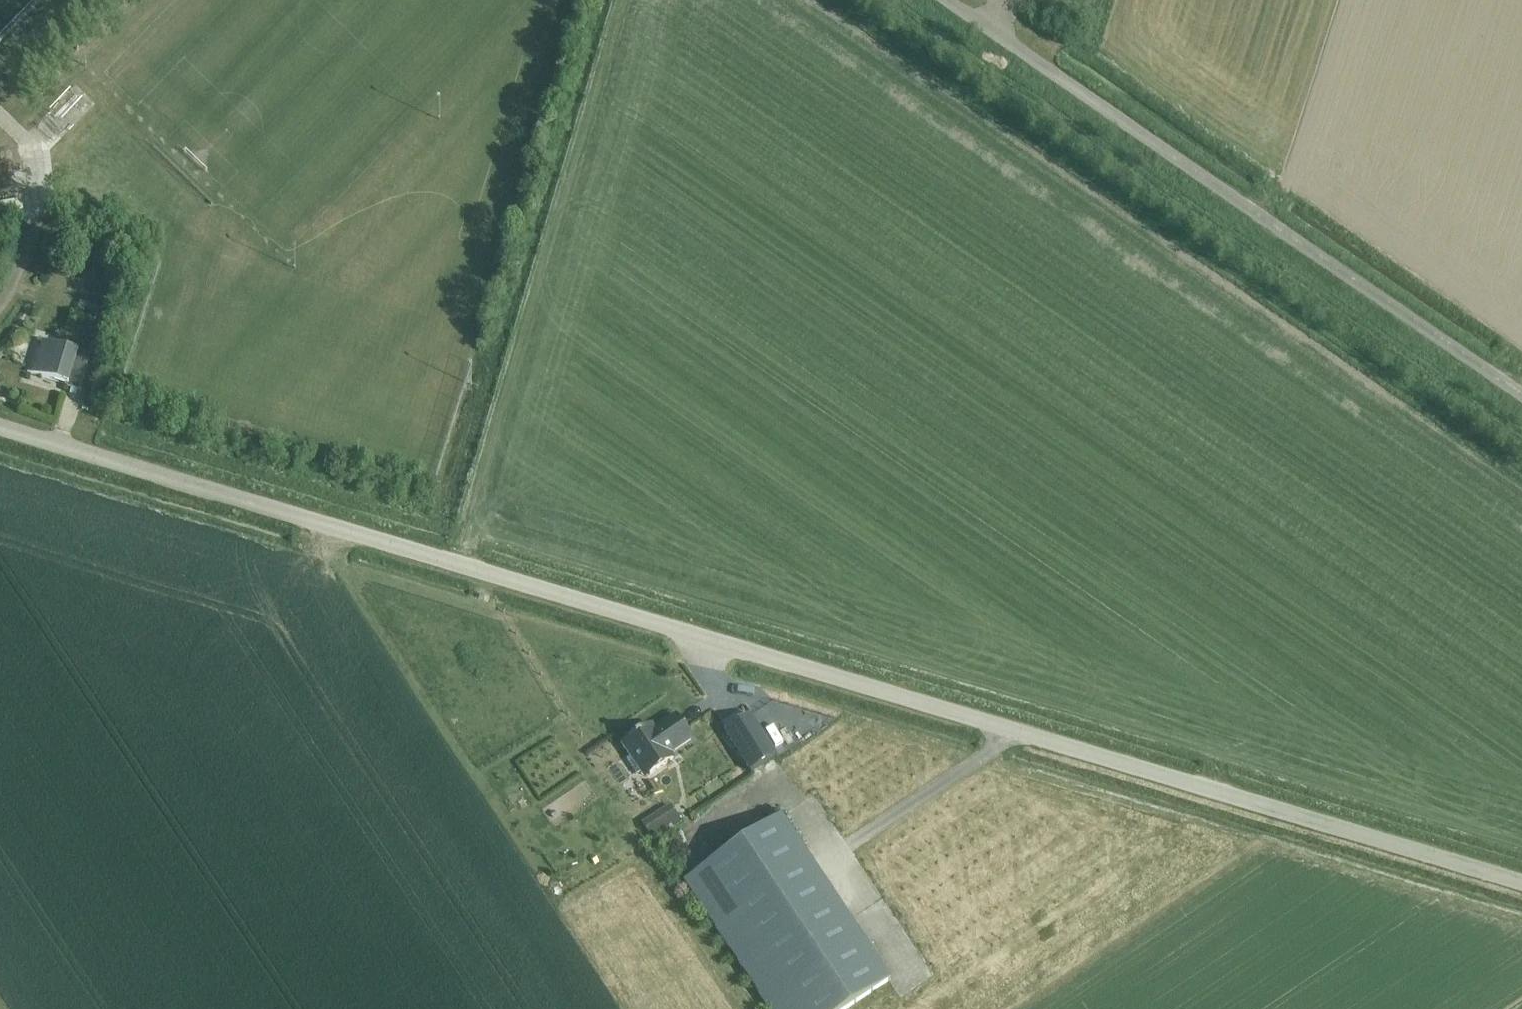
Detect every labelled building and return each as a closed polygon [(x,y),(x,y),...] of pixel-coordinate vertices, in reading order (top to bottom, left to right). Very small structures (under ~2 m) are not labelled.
[(42,341),(32,374),(45,378),(67,385),(75,360),(86,363),(98,324),(86,320),(76,352),(42,341)] [(750,715),(724,732),(750,773),(776,756),(750,715)] [(651,725),(622,744),(631,756),(626,760),(635,773),(640,770),(640,771),(645,768),(650,774),(673,758),(670,753),(691,739),(675,716),(654,730),(651,725)] [(680,820),(670,804),(640,823),(650,838),(680,820)] [(685,882),(769,1008),(846,1008),(889,981),(781,818),(685,882)]
